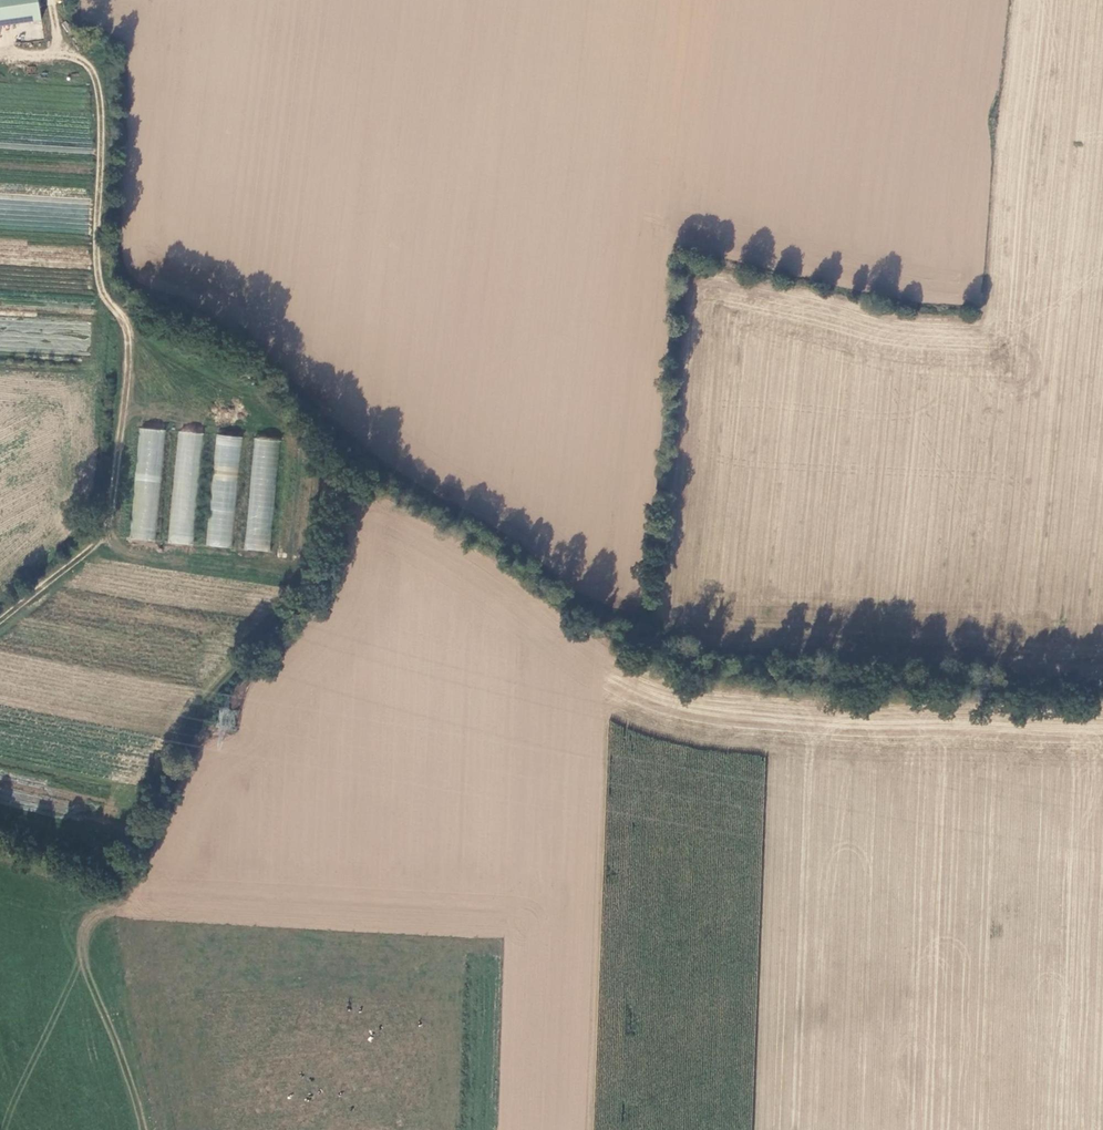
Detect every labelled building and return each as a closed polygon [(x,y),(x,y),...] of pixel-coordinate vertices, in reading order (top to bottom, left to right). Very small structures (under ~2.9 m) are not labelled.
[(33,0),(0,0),(0,23),(36,18),(33,0)] [(130,539),(156,541),(165,430),(139,428),(130,539)] [(202,433),(177,431),(168,543),(193,545),(202,433)] [(215,434),(206,546),(231,548),(241,436),(215,434)] [(254,438),(244,550),(269,552),(279,440),(254,438)]
